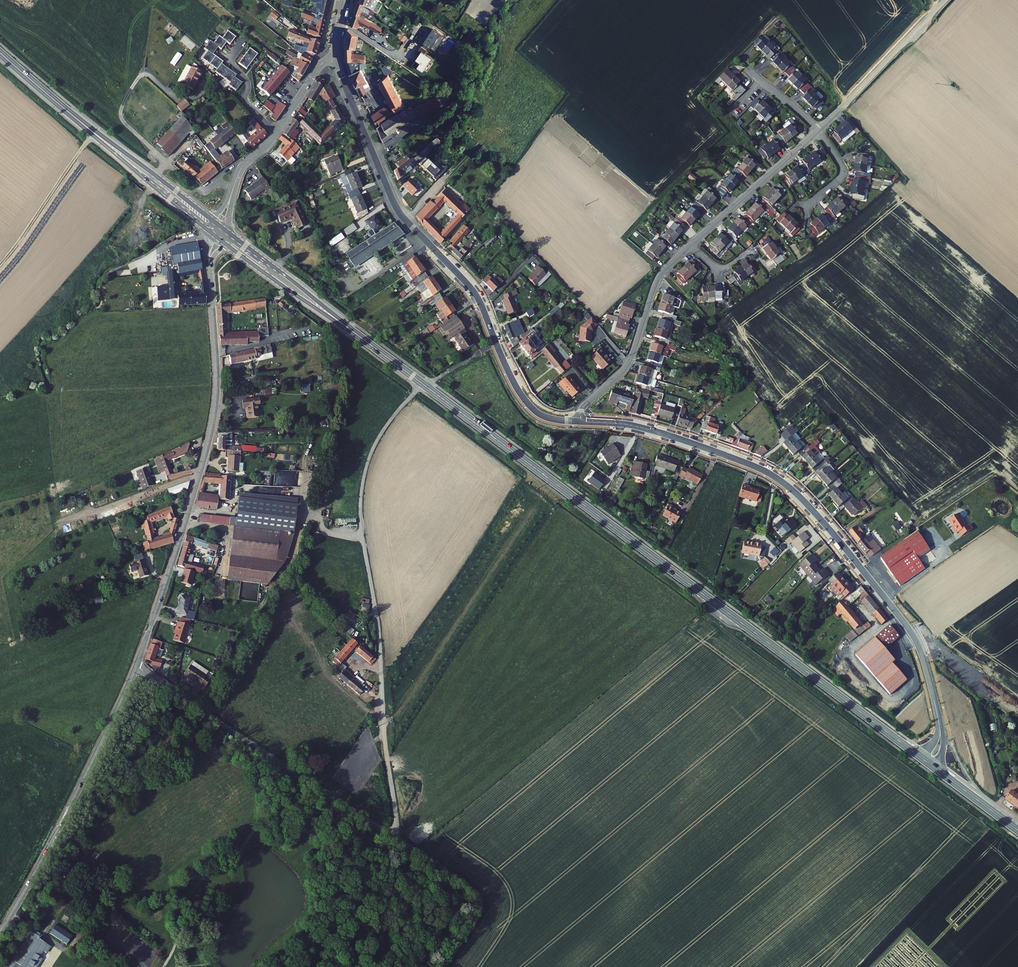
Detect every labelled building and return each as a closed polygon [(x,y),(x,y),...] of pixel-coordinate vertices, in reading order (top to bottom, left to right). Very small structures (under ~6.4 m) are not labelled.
[(311,2),(315,3),(313,13),(317,14),(327,17),(331,0),(311,0),(311,2)] [(360,0),(358,0),(354,13),(360,15),(365,18),(367,12),(370,13),(371,11),(375,13),(376,11),(374,9),(366,2),(360,0)] [(373,0),(360,0),(366,2),(374,9),(379,0),(378,0),(376,0),(375,0),(373,0)] [(382,2),(376,11),(378,12),(377,13),(387,21),(391,16),(387,11),(389,8),(382,2)] [(269,16),(275,21),(279,16),(273,11),(269,16)] [(313,15),(306,11),(302,17),(314,23),(318,25),(317,29),(311,26),(308,33),(315,36),(322,38),(327,17),(317,14),(316,17),(313,15)] [(384,28),(365,18),(360,15),(354,13),(349,23),(358,27),(361,22),(381,33),(384,28)] [(222,21),(219,25),(226,31),(229,26),(222,21)] [(359,35),(349,27),(344,45),(351,47),(356,48),(359,35)] [(230,82),(229,84),(236,90),(243,81),(235,75),(237,73),(223,62),(224,60),(215,52),(220,45),(223,48),(229,41),(232,43),(238,36),(230,29),(224,37),(221,34),(215,41),(212,39),(206,46),(209,49),(203,57),(218,68),(216,71),(230,82)] [(301,50),(304,51),(315,54),(316,55),(320,42),(312,40),(290,29),(287,34),(309,44),(307,49),(297,45),(295,49),(301,51),(301,50)] [(401,33),(398,38),(403,41),(406,37),(401,33)] [(764,33),(757,40),(760,43),(758,44),(764,50),(772,42),(764,33)] [(782,47),(775,39),(772,42),(764,50),(769,55),(770,54),(773,56),(780,50),(782,47)] [(251,47),(240,61),(248,68),(260,54),(251,47)] [(788,58),(780,50),(773,56),(775,59),(774,60),(779,66),(788,58)] [(302,54),(299,60),(309,65),(315,54),(304,51),(302,54)] [(364,62),(365,55),(352,53),(352,61),(364,62)] [(295,66),(291,73),(301,81),(309,65),(299,60),(295,58),(294,57),(290,64),(295,66)] [(796,66),(788,58),(779,66),(785,71),(786,70),(789,73),(796,66)] [(361,70),(350,75),(357,88),(368,82),(361,70),(364,68),(364,63),(361,63),(361,70)] [(203,71),(193,65),(183,82),(192,87),(199,75),(200,76),(203,71)] [(282,66),(269,83),(276,89),(289,72),(282,66)] [(384,66),(381,69),(386,76),(388,75),(392,71),(384,66)] [(798,69),(796,66),(789,73),(791,75),(788,78),(794,84),(802,76),(797,70),(798,69)] [(723,78),(729,84),(737,75),(729,67),(718,77),(721,80),(723,78)] [(798,69),(797,70),(802,76),(805,73),(800,67),(798,69)] [(404,106),(388,75),(386,76),(380,82),(393,108),(391,109),(388,104),(371,116),(376,125),(378,124),(381,122),(394,113),(404,106)] [(733,95),(737,98),(747,89),(741,82),(742,81),(737,75),(729,84),(737,92),(733,95)] [(810,84),(802,76),(794,84),(799,89),(801,88),(803,91),(810,84)] [(316,101),(321,94),(322,93),(325,88),(319,82),(309,96),(316,101)] [(368,82),(357,88),(358,90),(369,85),(368,82)] [(329,83),(325,88),(322,93),(327,102),(333,98),(336,96),(329,83)] [(813,87),(810,84),(803,91),(806,93),(802,96),(808,102),(817,94),(811,88),(813,87)] [(369,85),(358,90),(362,97),(372,89),(370,85),(369,85)] [(820,91),(817,94),(808,102),(813,107),(814,106),(817,108),(824,102),(822,100),(825,97),(820,91)] [(404,109),(398,113),(405,124),(419,114),(441,104),(437,96),(412,108),(410,106),(404,110),(404,109)] [(759,97),(752,103),(760,112),(769,104),(763,98),(761,99),(759,97)] [(336,120),(322,134),(327,139),(346,121),(333,98),(327,102),(325,103),(329,110),(331,109),(336,120)] [(186,99),(178,106),(181,111),(182,111),(190,105),(186,99)] [(275,112),(272,116),(277,120),(287,105),(280,100),(274,108),(272,110),(275,112)] [(264,104),(272,110),(274,108),(266,101),(264,104)] [(774,109),(769,104),(760,112),(766,117),(768,120),(778,111),(775,108),(774,109)] [(303,107),(300,111),(306,117),(309,113),(303,107)] [(190,131),(191,133),(195,131),(183,116),(185,115),(182,111),(181,111),(177,115),(179,117),(190,131)] [(301,123),(322,144),(327,139),(322,134),(306,117),(300,111),(296,118),(301,123)] [(760,112),(758,115),(763,120),(766,117),(760,112)] [(377,127),(383,139),(385,138),(397,129),(405,124),(398,113),(396,115),(393,117),(383,123),(379,126),(377,127)] [(394,113),(381,122),(382,122),(395,114),(394,113)] [(395,114),(382,122),(383,123),(393,117),(396,115),(395,114)] [(156,145),(168,155),(190,131),(179,117),(156,145)] [(794,123),(788,127),(794,136),(803,129),(794,117),(791,119),(794,123)] [(293,123),(299,127),(301,123),(295,119),(293,123)] [(848,119),(842,124),(851,136),(860,129),(851,119),(849,121),(848,119)] [(293,123),(285,135),(292,139),(300,147),(303,150),(306,146),(301,142),(301,141),(297,138),(299,136),(296,133),(299,127),(293,123)] [(837,131),(831,136),(837,143),(843,138),(845,141),(851,136),(842,124),(835,129),(837,131)] [(222,131),(227,138),(236,131),(231,125),(222,131)] [(253,147),(267,134),(262,126),(250,137),(244,130),(238,134),(244,143),(248,140),(253,147)] [(788,127),(778,133),(783,141),(786,139),(787,140),(794,136),(788,127)] [(400,133),(397,129),(385,138),(383,139),(384,143),(389,142),(388,141),(400,133)] [(182,145),(186,149),(198,135),(195,131),(182,145)] [(219,134),(223,141),(227,138),(222,131),(219,134)] [(776,137),(770,142),(777,151),(783,147),(781,143),(783,141),(778,133),(775,135),(776,137)] [(210,140),(215,147),(223,141),(219,134),(210,140)] [(203,184),(214,175),(206,165),(199,170),(187,159),(193,153),(195,154),(197,152),(195,151),(198,148),(209,162),(217,172),(222,168),(205,145),(198,135),(186,149),(176,159),(177,161),(174,164),(180,168),(182,166),(203,184)] [(281,153),(289,160),(300,147),(292,139),(285,135),(281,140),(289,144),(281,153)] [(415,156),(419,161),(441,140),(437,136),(415,156)] [(205,145),(222,168),(234,160),(227,151),(221,155),(215,147),(210,140),(205,145)] [(770,142),(760,148),(766,156),(769,154),(770,156),(777,151),(770,142)] [(818,151),(811,155),(817,165),(827,158),(822,151),(819,153),(818,151)] [(743,161),(751,168),(756,162),(755,161),(757,158),(749,152),(743,161)] [(862,156),(860,164),(875,167),(877,161),(876,159),(873,159),(874,155),(864,153),(864,157),(862,156)] [(411,163),(406,155),(396,162),(399,166),(398,168),(395,170),(398,179),(403,175),(401,170),(410,164),(411,163)] [(807,163),(804,165),(809,173),(812,171),(810,169),(817,165),(811,155),(804,159),(807,163)] [(324,161),(330,175),(343,170),(340,162),(338,162),(336,156),(324,161)] [(443,173),(425,156),(419,163),(437,180),(443,173)] [(743,171),(746,174),(751,168),(743,161),(738,167),(736,165),(733,168),(741,174),(743,171)] [(206,165),(214,175),(217,172),(209,162),(206,165)] [(412,167),(410,164),(401,170),(403,175),(412,167)] [(860,172),(860,175),(873,178),(875,167),(860,164),(859,171),(860,172)] [(800,165),(793,169),(799,179),(806,175),(809,173),(804,165),(801,166),(800,165)] [(726,177),(735,184),(740,178),(738,177),(741,174),(733,168),(726,177)] [(787,175),(784,176),(790,185),(799,179),(793,169),(786,173),(787,175)] [(344,186),(359,180),(357,173),(353,174),(351,171),(340,175),(344,186)] [(248,188),(254,197),(260,193),(260,192),(268,187),(270,189),(274,186),(266,175),(266,174),(255,182),(255,183),(248,188)] [(693,183),(696,179),(691,174),(688,178),(693,183)] [(806,175),(799,179),(802,184),(809,180),(806,175)] [(857,178),(856,186),(867,188),(869,181),(872,182),(873,178),(860,175),(859,179),(857,178)] [(718,192),(722,196),(728,189),(730,190),(735,184),(726,177),(715,190),(718,192)] [(404,186),(413,194),(420,187),(411,178),(404,186)] [(350,196),(359,192),(358,189),(362,187),(359,180),(344,186),(348,197),(350,196)] [(775,185),(769,190),(778,198),(787,188),(780,182),(776,186),(775,185)] [(708,183),(701,192),(704,194),(711,186),(708,183)] [(711,186),(704,194),(713,202),(718,196),(716,195),(718,192),(715,190),(711,186)] [(856,186),(854,195),(855,195),(855,199),(864,201),(867,188),(856,186)] [(463,206),(445,189),(438,196),(439,196),(444,202),(457,214),(442,231),(436,238),(441,243),(462,220),(461,220),(470,210),(464,204),(463,206)] [(765,197),(763,200),(770,207),(772,204),(778,198),(769,190),(764,196),(765,197)] [(350,196),(354,207),(364,203),(359,192),(350,196)] [(694,202),(701,209),(704,205),(707,208),(713,202),(704,194),(698,201),(696,199),(694,202)] [(842,196),(836,201),(843,209),(852,202),(846,195),(844,197),(842,196)] [(435,200),(441,205),(444,202),(439,196),(435,200)] [(294,199),(274,208),(279,218),(290,213),(296,224),(304,220),(294,199)] [(421,222),(425,226),(431,220),(429,218),(441,205),(435,200),(433,203),(431,201),(417,215),(421,221),(420,222),(421,222)] [(757,200),(752,206),(760,215),(766,208),(767,209),(770,207),(763,200),(760,203),(757,200)] [(828,208),(830,211),(837,219),(840,216),(838,214),(843,209),(836,201),(830,205),(831,206),(828,208)] [(686,210),(695,218),(701,212),(699,211),(701,209),(694,202),(686,210)] [(354,207),(359,219),(368,213),(364,203),(354,207)] [(772,204),(770,207),(777,213),(779,211),(772,204)] [(748,213),(745,216),(752,223),(760,215),(752,206),(747,212),(748,213)] [(675,215),(685,224),(687,221),(691,224),(695,218),(686,210),(682,207),(675,215)] [(777,213),(770,207),(767,209),(777,219),(778,217),(780,216),(777,213)] [(789,212),(786,210),(780,216),(778,217),(787,225),(795,217),(789,212)] [(827,212),(821,217),(828,226),(837,219),(830,211),(828,213),(827,212)] [(366,221),(373,232),(382,226),(375,215),(366,221)] [(671,226),(680,234),(685,228),(685,229),(688,226),(685,224),(675,215),(673,218),(671,218),(667,223),(671,226)] [(740,216),(734,222),(743,230),(749,224),(750,225),(752,223),(745,216),(743,219),(740,216)] [(801,222),(795,217),(787,225),(795,233),(801,227),(799,224),(801,222)] [(816,223),(813,226),(820,233),(828,226),(821,217),(815,222),(816,223)] [(425,226),(428,229),(434,223),(431,220),(425,226)] [(346,228),(350,234),(360,228),(356,221),(346,228)] [(347,252),(356,265),(404,232),(395,221),(347,252)] [(730,229),(727,232),(735,239),(743,230),(734,222),(729,228),(730,229)] [(428,229),(433,234),(439,228),(434,223),(428,229)] [(468,228),(464,225),(458,231),(464,236),(471,228),(469,227),(468,228)] [(662,234),(669,240),(672,243),(680,234),(671,226),(665,232),(664,231),(662,234)] [(433,234),(436,238),(442,231),(439,228),(433,234)] [(448,246),(453,251),(457,247),(460,249),(463,245),(459,242),(464,236),(458,231),(450,241),(451,242),(448,246)] [(722,232),(716,237),(725,245),(730,240),(732,242),(735,239),(727,232),(725,235),(722,232)] [(654,243),(663,250),(668,244),(667,243),(669,240),(662,234),(654,243)] [(713,244),(710,247),(718,253),(725,245),(716,237),(711,243),(713,244)] [(769,238),(762,244),(764,246),(762,248),(766,254),(776,247),(769,238)] [(453,251),(460,259),(470,247),(468,245),(472,241),(470,239),(463,245),(460,249),(457,247),(453,251)] [(730,240),(725,245),(728,248),(733,243),(732,242),(730,240)] [(172,259),(173,263),(178,262),(201,258),(198,241),(170,247),(172,259)] [(483,243),(481,241),(473,250),(475,252),(483,243)] [(654,243),(651,241),(647,246),(648,246),(645,250),(654,258),(656,255),(658,256),(663,250),(654,243)] [(777,265),(787,258),(784,254),(782,255),(776,247),(766,254),(771,260),(773,259),(777,265)] [(409,272),(421,264),(416,257),(413,253),(397,264),(398,267),(401,266),(403,264),(409,272)] [(178,262),(180,277),(184,277),(183,272),(188,272),(194,271),(194,274),(200,273),(201,281),(205,281),(201,258),(178,262)] [(692,258),(683,266),(691,274),(696,269),(697,270),(700,268),(692,258)] [(168,269),(176,268),(177,278),(180,277),(178,262),(173,263),(172,259),(167,259),(167,264),(168,269)] [(747,261),(740,265),(747,274),(756,267),(751,260),(748,262),(747,261)] [(528,276),(535,283),(546,273),(536,263),(534,266),(535,268),(528,276)] [(179,297),(179,303),(208,302),(206,289),(203,289),(203,291),(178,293),(177,278),(176,268),(168,269),(167,264),(163,265),(163,273),(168,272),(169,285),(169,298),(179,297)] [(403,264),(401,266),(406,274),(409,272),(403,264)] [(415,283),(427,275),(425,272),(426,271),(421,264),(409,272),(414,279),(410,282),(412,285),(415,283)] [(733,274),(727,279),(729,282),(735,278),(737,281),(747,274),(740,265),(734,270),(735,271),(732,273),(733,274)] [(679,273),(676,275),(682,282),(691,274),(683,266),(677,271),(679,273)] [(422,293),(436,283),(431,276),(429,277),(427,275),(415,283),(421,293),(422,293)] [(481,281),(491,291),(497,285),(487,275),(481,281)] [(428,304),(441,295),(439,292),(441,290),(436,283),(422,293),(427,300),(418,306),(420,309),(428,304)] [(721,284),(714,285),(714,296),(726,295),(725,286),(722,286),(721,284)] [(169,298),(169,285),(158,286),(159,298),(169,298)] [(699,293),(700,299),(707,299),(706,296),(714,296),(714,285),(706,285),(706,287),(703,287),(703,293),(699,293)] [(502,300),(508,314),(518,310),(512,296),(515,294),(514,290),(503,294),(505,298),(502,300)] [(670,295),(663,293),(661,301),(676,306),(680,307),(682,299),(683,299),(684,298),(681,295),(671,292),(670,295)] [(543,301),(549,299),(546,293),(540,295),(543,301)] [(437,302),(442,309),(450,304),(445,297),(443,298),(441,295),(428,304),(430,307),(437,302)] [(218,302),(221,343),(222,343),(222,345),(226,345),(226,343),(240,343),(241,344),(242,343),(247,343),(247,330),(241,330),(241,333),(227,333),(225,311),(267,303),(265,296),(246,299),(246,300),(231,302),(231,301),(218,302)] [(616,311),(614,315),(630,320),(633,312),(635,313),(638,305),(625,300),(621,313),(616,311)] [(673,314),(676,306),(661,301),(658,309),(665,311),(664,314),(668,315),(677,318),(677,315),(673,314)] [(438,312),(445,322),(455,315),(453,312),(455,311),(450,304),(442,309),(438,312)] [(454,336),(464,350),(473,344),(463,330),(465,329),(456,315),(440,326),(450,339),(454,336)] [(630,320),(614,315),(613,318),(618,320),(613,333),(626,337),(629,329),(627,329),(630,320)] [(677,318),(668,315),(667,319),(660,317),(658,326),(672,330),(675,322),(682,324),(683,320),(677,318)] [(513,346),(518,342),(533,329),(531,327),(521,335),(517,326),(514,327),(511,321),(503,325),(513,346)] [(579,342),(591,343),(591,331),(595,331),(596,323),(580,322),(579,342)] [(425,338),(437,328),(434,324),(422,333),(425,338)] [(670,339),(672,330),(658,326),(655,334),(663,336),(662,340),(678,345),(681,346),(682,342),(670,339)] [(541,350),(547,357),(552,352),(546,345),(544,347),(541,344),(536,348),(527,337),(535,331),(533,329),(518,342),(521,344),(520,345),(528,355),(529,354),(531,357),(541,350)] [(678,345),(662,340),(660,343),(653,341),(651,349),(666,354),(668,354),(671,347),(677,349),(678,345)] [(546,345),(552,352),(556,349),(550,342),(546,345)] [(230,356),(231,362),(257,357),(257,354),(273,351),(271,345),(222,354),(223,357),(230,356)] [(603,351),(604,350),(601,346),(592,354),(603,367),(611,360),(603,351)] [(663,365),(666,354),(651,349),(648,358),(656,360),(655,363),(663,365)] [(547,357),(560,372),(565,368),(557,358),(552,352),(547,357)] [(663,365),(655,363),(651,362),(650,366),(644,364),(641,372),(656,376),(659,368),(661,369),(663,365)] [(575,378),(569,372),(561,380),(563,382),(562,384),(567,389),(568,388),(574,394),(582,387),(574,379),(575,378)] [(653,389),(656,376),(641,372),(639,381),(645,383),(644,386),(653,389)] [(639,392),(637,402),(635,412),(641,414),(645,397),(649,398),(651,391),(640,388),(639,392)] [(624,392),(614,389),(610,403),(614,405),(615,403),(618,404),(620,401),(629,403),(627,409),(631,410),(631,412),(635,412),(637,402),(634,401),(636,396),(632,395),(631,397),(623,394),(624,392)] [(260,402),(260,396),(243,397),(244,405),(247,405),(249,416),(259,415),(258,402),(260,402)] [(660,404),(654,402),(651,417),(656,418),(657,414),(660,404)] [(665,404),(660,403),(660,404),(657,414),(671,418),(674,404),(666,402),(665,404)] [(683,409),(679,408),(675,422),(679,423),(682,415),(683,409)] [(700,420),(682,415),(679,423),(694,428),(695,424),(700,420)] [(706,424),(705,423),(703,429),(707,430),(709,425),(710,425),(713,417),(709,416),(706,424)] [(710,425),(709,425),(707,430),(707,431),(718,434),(718,433),(723,435),(725,428),(716,425),(718,419),(713,417),(710,425)] [(783,433),(786,436),(796,427),(793,424),(783,433)] [(789,439),(786,442),(791,448),(800,439),(802,437),(797,431),(800,428),(797,426),(796,427),(786,436),(789,439)] [(218,447),(225,447),(233,448),(240,448),(242,449),(243,444),(240,444),(232,443),(233,430),(219,431),(218,447)] [(735,443),(733,445),(739,447),(740,445),(749,449),(748,450),(753,452),(756,443),(751,441),(752,438),(746,436),(744,434),(739,438),(735,443)] [(800,439),(791,448),(796,453),(800,450),(802,453),(810,446),(812,444),(809,442),(806,445),(800,439)] [(166,469),(168,472),(174,470),(169,457),(175,454),(190,448),(193,441),(182,444),(172,448),(173,449),(157,456),(162,471),(166,469)] [(608,442),(598,450),(607,462),(618,453),(613,446),(611,447),(608,442)] [(759,451),(758,454),(763,456),(769,451),(765,446),(759,451)] [(810,446),(802,453),(810,462),(820,452),(821,451),(816,446),(813,449),(810,446)] [(227,468),(237,469),(237,468),(242,468),(242,460),(240,460),(238,459),(238,454),(240,454),(240,448),(233,448),(225,447),(224,455),(227,455),(227,468)] [(660,451),(656,462),(675,469),(680,458),(660,451)] [(820,452),(810,462),(817,470),(830,457),(833,455),(830,453),(825,457),(820,452)] [(636,455),(631,469),(644,474),(649,461),(644,460),(645,458),(636,455)] [(830,457),(817,470),(825,479),(835,469),(830,463),(832,461),(832,459),(830,457)] [(138,468),(144,486),(154,482),(149,469),(151,468),(149,463),(138,468)] [(687,463),(681,472),(685,475),(686,473),(698,482),(705,473),(693,464),(691,466),(687,463)] [(835,469),(825,479),(832,487),(842,479),(839,476),(840,475),(835,469)] [(185,475),(184,471),(166,477),(167,481),(185,475)] [(206,472),(202,482),(205,483),(206,479),(221,481),(220,497),(229,498),(232,474),(206,472)] [(617,495),(624,480),(619,478),(613,494),(617,495)] [(168,487),(170,494),(187,487),(190,479),(168,487)] [(842,479),(832,487),(835,490),(831,494),(836,499),(844,492),(839,486),(844,481),(842,479)] [(881,479),(874,481),(875,485),(879,484),(880,487),(883,486),(881,479)] [(746,482),(741,494),(758,500),(762,489),(752,485),(752,484),(746,482)] [(203,487),(201,486),(196,503),(199,503),(217,506),(220,493),(202,491),(203,487)] [(846,490),(844,492),(836,499),(840,504),(844,502),(846,505),(855,497),(852,494),(851,495),(846,490)] [(875,498),(881,504),(888,495),(882,490),(875,498)] [(239,495),(238,501),(264,504),(263,520),(294,523),(297,496),(243,491),(243,496),(239,495)] [(856,496),(855,497),(846,505),(853,513),(856,513),(865,505),(865,506),(869,503),(864,497),(860,500),(856,496)] [(231,515),(230,516),(263,520),(264,504),(238,501),(236,515),(231,515)] [(144,519),(147,533),(155,531),(151,520),(154,519),(153,517),(167,512),(169,517),(174,515),(172,520),(178,521),(179,516),(174,515),(171,505),(144,514),(145,517),(148,516),(149,517),(144,519)] [(668,505),(662,517),(676,524),(682,512),(668,505)] [(789,517),(785,511),(782,510),(776,514),(775,517),(777,519),(775,519),(783,530),(796,521),(792,515),(789,517)] [(966,512),(964,511),(960,514),(959,514),(949,520),(951,523),(952,523),(954,525),(952,526),(957,534),(960,532),(963,536),(973,529),(970,525),(968,526),(963,519),(967,516),(968,514),(966,512)] [(211,513),(210,520),(230,522),(230,516),(211,513)] [(230,516),(230,522),(234,523),(231,552),(285,559),(293,530),(294,523),(263,520),(230,516)] [(898,522),(893,525),(896,531),(901,527),(898,522)] [(148,538),(150,546),(175,539),(174,535),(176,526),(171,524),(169,531),(156,535),(148,538)] [(850,529),(860,543),(868,536),(860,525),(856,528),(855,527),(850,529)] [(806,539),(810,536),(805,529),(797,535),(794,531),(786,536),(789,540),(792,538),(799,549),(809,543),(806,539)] [(187,532),(185,538),(193,541),(194,536),(195,534),(187,532)] [(869,550),(873,556),(884,548),(871,533),(868,536),(860,543),(868,552),(869,550)] [(882,558),(900,585),(925,569),(917,558),(930,549),(919,533),(882,558)] [(219,542),(195,534),(194,536),(209,541),(208,544),(217,547),(219,542)] [(754,540),(744,538),(741,549),(758,553),(761,541),(754,539),(754,540)] [(767,546),(772,552),(776,548),(771,543),(767,546)] [(184,544),(179,562),(202,569),(204,563),(192,560),(188,558),(191,546),(184,544)] [(285,559),(231,552),(228,577),(268,582),(285,559)] [(813,553),(800,561),(808,572),(817,565),(814,562),(818,559),(813,553)] [(137,568),(139,575),(146,572),(144,566),(143,563),(145,562),(143,558),(129,562),(131,569),(137,568)] [(762,569),(770,564),(766,559),(759,563),(762,569)] [(194,569),(184,565),(182,570),(183,570),(180,579),(190,582),(194,569)] [(820,570),(817,565),(808,572),(815,582),(828,573),(824,567),(820,570)] [(838,573),(829,580),(832,584),(829,587),(837,597),(840,594),(845,599),(855,591),(851,585),(849,587),(838,573)] [(864,586),(837,609),(842,614),(845,612),(858,628),(855,632),(858,637),(870,627),(855,611),(851,606),(868,590),(864,586)] [(868,590),(851,606),(855,611),(866,600),(877,613),(883,608),(868,590)] [(181,591),(177,609),(186,611),(185,614),(191,616),(193,617),(196,608),(187,606),(190,593),(181,591)] [(363,603),(361,611),(368,613),(370,605),(363,603)] [(883,608),(877,613),(886,623),(891,618),(883,608)] [(178,624),(174,637),(185,640),(190,622),(189,622),(191,616),(185,614),(181,614),(180,619),(178,618),(177,624),(178,624)] [(893,624),(878,637),(884,645),(865,661),(868,664),(903,635),(893,624)] [(347,626),(344,632),(351,636),(354,630),(347,626)] [(874,633),(855,649),(865,661),(884,645),(878,637),(874,633)] [(153,658),(152,661),(162,664),(164,658),(156,656),(160,643),(162,643),(163,639),(154,636),(153,640),(152,640),(148,656),(153,658)] [(352,636),(335,657),(337,659),(335,661),(339,664),(354,647),(371,661),(376,655),(361,643),(352,636)] [(192,663),(191,663),(186,673),(190,675),(190,676),(202,683),(208,673),(207,672),(199,668),(201,665),(201,663),(194,659),(192,663)] [(210,668),(201,663),(201,665),(199,668),(207,672),(210,668)] [(345,666),(339,675),(355,688),(362,680),(345,666)] [(1009,797),(1017,804),(1017,792),(1015,789),(1009,797)] [(97,859),(101,854),(95,851),(92,856),(97,859)] [(37,912),(43,916),(46,911),(41,907),(37,912)] [(66,922),(70,917),(64,913),(60,918),(66,922)] [(76,931),(59,921),(54,929),(71,940),(76,931)] [(36,927),(17,956),(24,960),(20,966),(34,966),(37,962),(41,964),(47,955),(44,953),(48,947),(51,949),(55,943),(42,935),(44,932),(36,927)]
